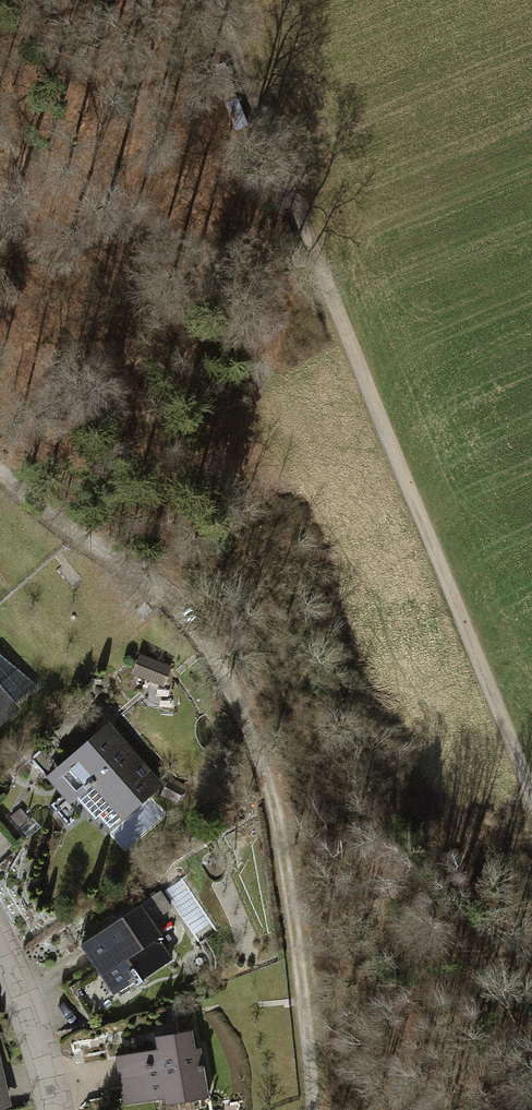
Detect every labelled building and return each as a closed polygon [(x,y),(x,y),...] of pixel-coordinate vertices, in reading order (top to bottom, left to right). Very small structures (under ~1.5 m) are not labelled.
[(170,667),(140,655),(133,672),(163,684),(170,667)] [(21,705),(0,681),(0,723),(21,705)] [(103,835),(165,782),(109,718),(47,772),(103,835)] [(173,954),(140,905),(81,945),(114,994),(173,954)] [(205,1095),(195,1030),(152,1036),(154,1047),(112,1053),(119,1100),(166,1093),(167,1101),(205,1095)] [(0,1066),(0,1108),(13,1103),(0,1066)]
